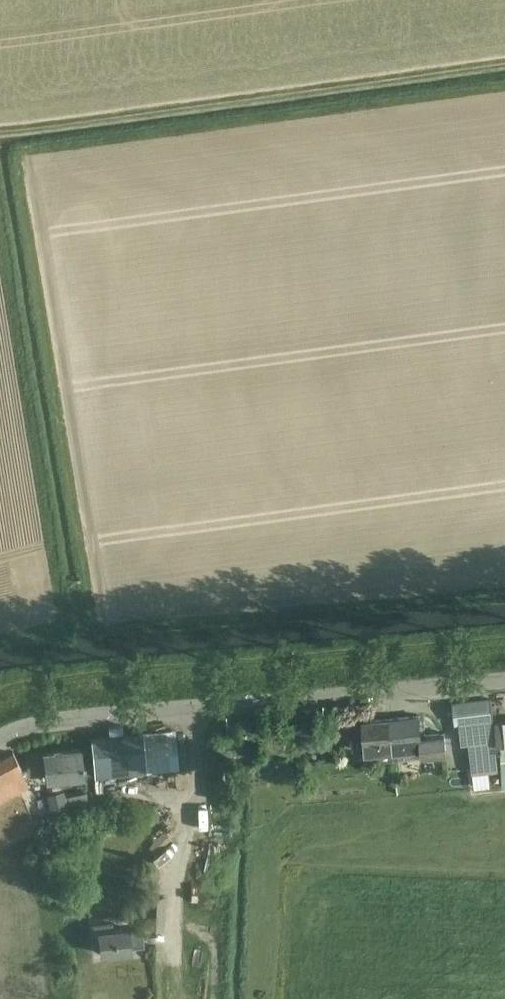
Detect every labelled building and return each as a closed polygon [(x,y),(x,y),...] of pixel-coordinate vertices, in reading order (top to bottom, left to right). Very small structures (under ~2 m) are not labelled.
[(492,721),(490,699),(452,702),(454,723),(459,723),(461,743),(494,740),(495,745),(498,745),(497,721),(492,721)] [(419,714),(409,715),(390,717),(393,759),(419,756),(422,753),(446,751),(444,733),(420,735),(419,714)] [(365,750),(365,751),(380,750),(381,760),(393,759),(390,717),(362,720),(363,731),(358,731),(354,733),(352,737),(353,746),(355,749),(360,751),(365,750)] [(501,763),(502,788),(504,788),(504,720),(497,721),(498,745),(499,745),(501,763)] [(91,738),(92,748),(95,774),(95,777),(105,776),(105,774),(178,767),(175,731),(118,735),(91,738)] [(80,749),(33,754),(35,773),(45,772),(46,778),(83,774),(80,749)] [(13,753),(0,759),(0,799),(27,785),(18,768),(21,767),(13,753)] [(473,773),(498,770),(496,753),(485,754),(486,761),(472,763),(473,773)] [(91,925),(93,943),(99,943),(101,954),(131,951),(130,948),(143,946),(141,931),(129,932),(128,929),(113,931),(112,923),(91,925)]
